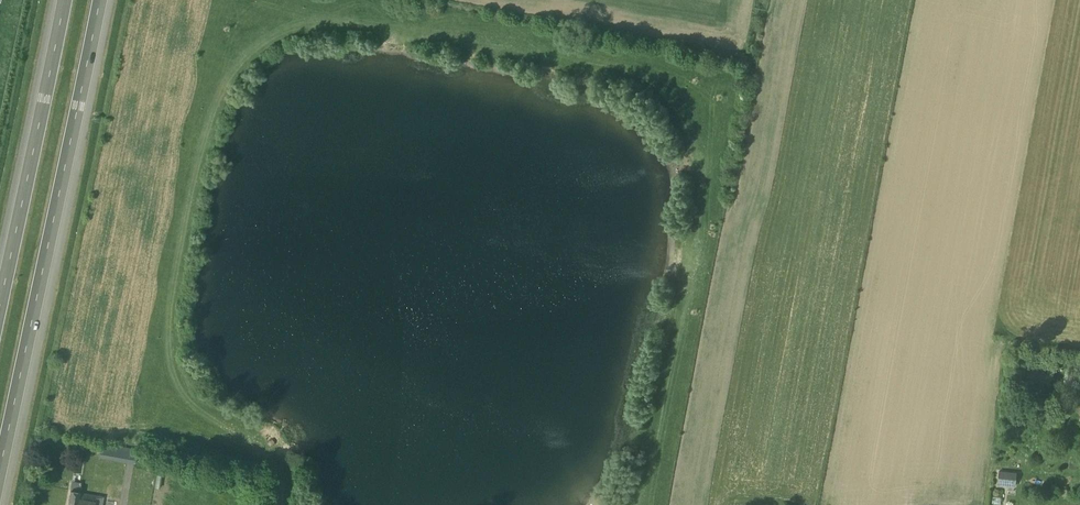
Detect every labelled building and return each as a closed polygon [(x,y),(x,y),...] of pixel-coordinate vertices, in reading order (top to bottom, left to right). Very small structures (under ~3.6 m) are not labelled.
[(118,455),(135,459),(136,449),(120,446),(118,455)] [(1016,481),(1017,473),(1000,471),(999,479),(1016,481)] [(134,501),(134,483),(121,483),(120,500),(134,501)] [(95,495),(79,493),(79,492),(69,490),(67,504),(93,504),(95,495)]
